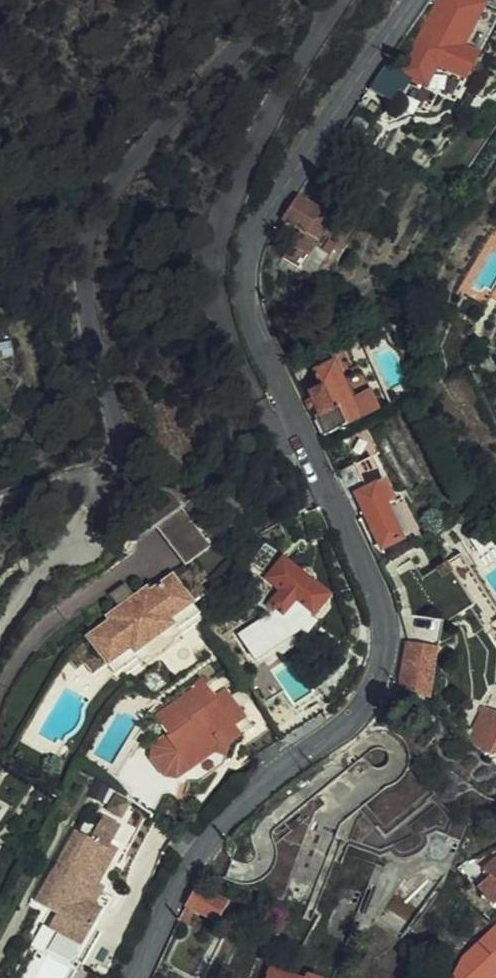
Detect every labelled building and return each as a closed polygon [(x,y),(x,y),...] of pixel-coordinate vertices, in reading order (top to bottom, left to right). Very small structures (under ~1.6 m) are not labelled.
[(439,79),(444,69),(460,76),(495,4),(495,3),(489,0),(430,0),(426,10),(397,67),(404,70),(406,72),(410,65),(439,79)] [(385,61),(368,85),(390,96),(404,70),(397,67),(385,61)] [(316,278),(333,253),(318,243),(333,221),(297,197),(280,220),(300,232),(284,256),(316,278)] [(493,200),(487,210),(495,216),(495,202),(493,200)] [(328,364),(317,340),(302,348),(305,355),(300,358),(307,372),(295,378),(307,404),(304,406),(312,423),(366,398),(348,354),(328,364)] [(358,446),(344,453),(349,462),(334,469),(341,484),(344,483),(365,531),(382,523),(367,488),(374,484),(375,484),(369,471),(371,469),(358,446)] [(374,484),(396,534),(412,526),(389,477),(375,484),(374,484)] [(158,523),(187,565),(212,545),(170,491),(117,487),(142,533),(158,523)] [(467,558),(474,553),(463,540),(448,551),(453,559),(424,579),(452,621),(473,607),(488,629),(495,624),(495,604),(467,558)] [(284,552),(263,577),(277,589),(267,600),(286,616),(301,598),(316,611),(332,593),(284,552)] [(86,634),(108,665),(131,648),(136,654),(178,623),(173,617),(196,600),(175,570),(151,588),(148,584),(107,613),(110,617),(86,634)] [(440,647),(407,642),(404,662),(437,668),(440,647)] [(437,668),(404,662),(400,683),(433,697),(437,668)] [(159,712),(171,732),(194,718),(191,713),(219,697),(220,697),(222,696),(211,679),(159,712)] [(476,738),(479,739),(477,744),(495,753),(495,691),(494,689),(475,728),(474,729),(476,731),(478,732),(476,738)] [(220,697),(233,721),(243,715),(229,692),(222,696),(220,697)] [(168,733),(168,735),(191,771),(219,753),(229,756),(233,743),(243,736),(233,721),(220,697),(219,697),(191,713),(194,718),(171,732),(168,733)] [(191,771),(168,735),(158,740),(153,756),(166,776),(178,779),(191,771)] [(39,899),(59,911),(51,924),(84,943),(105,907),(97,903),(91,900),(101,883),(120,849),(111,845),(124,823),(106,814),(101,821),(89,814),(80,828),(39,899)] [(490,868),(492,872),(494,876),(484,884),(495,899),(495,864),(490,868)] [(101,883),(91,900),(97,903),(108,886),(101,883)] [(242,905),(213,888),(209,895),(199,889),(188,906),(216,922),(225,908),(237,914),(242,905)] [(495,971),(495,929),(490,935),(466,957),(468,959),(454,977),(488,977),(495,971)] [(315,977),(322,973),(325,968),(313,964),(318,955),(293,945),(283,967),(257,957),(249,977),(315,977)] [(324,958),(318,955),(313,964),(325,968),(327,964),(324,958)]
